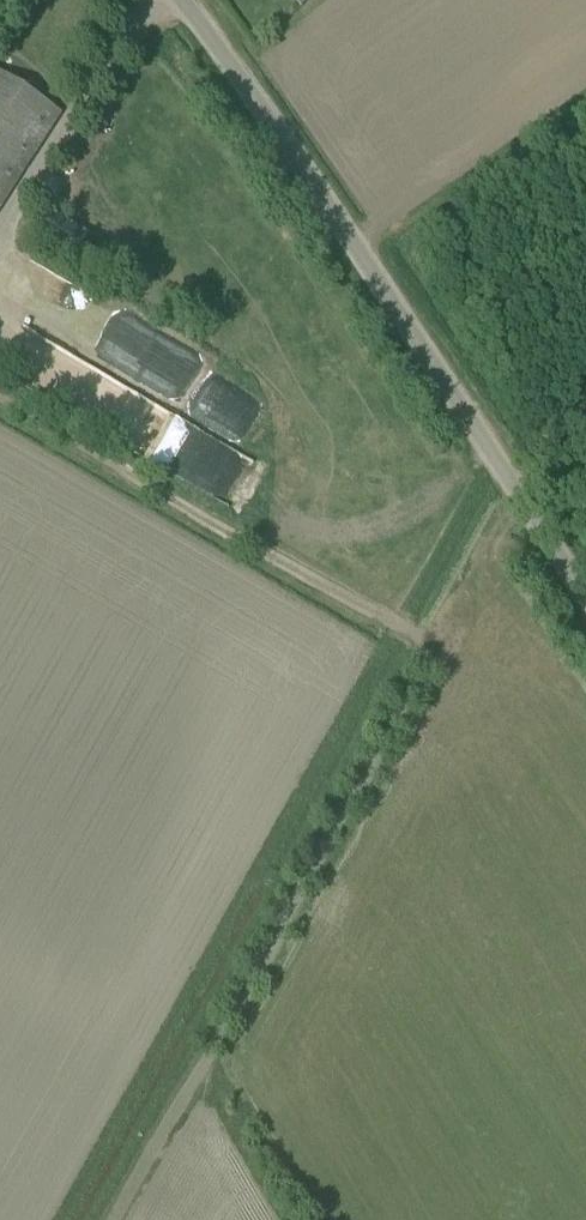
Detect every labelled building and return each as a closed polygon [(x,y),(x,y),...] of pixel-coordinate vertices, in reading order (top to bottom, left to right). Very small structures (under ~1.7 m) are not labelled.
[(61,113),(0,74),(0,208),(61,113)]
